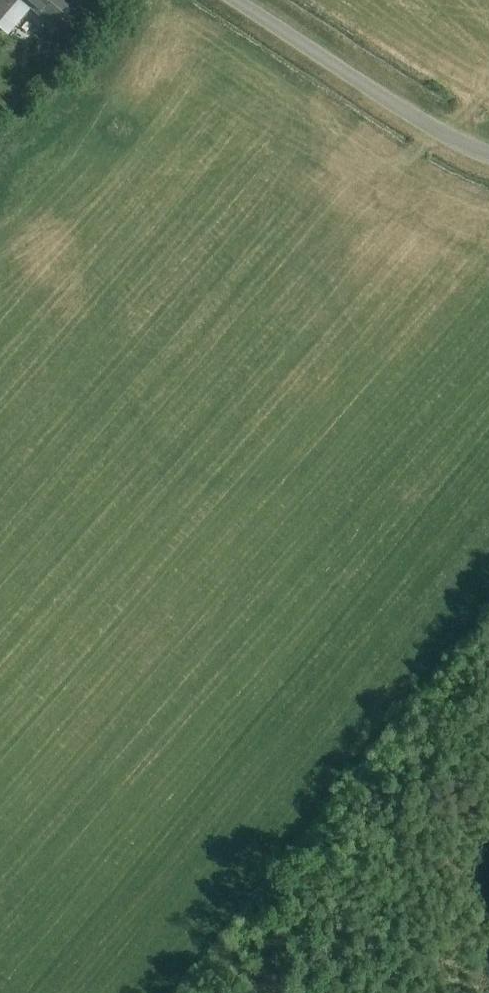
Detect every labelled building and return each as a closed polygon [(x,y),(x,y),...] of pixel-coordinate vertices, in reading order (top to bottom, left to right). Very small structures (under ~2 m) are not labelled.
[(18,0),(0,0),(0,22),(18,0)] [(52,26),(74,0),(73,0),(21,0),(52,26)]
